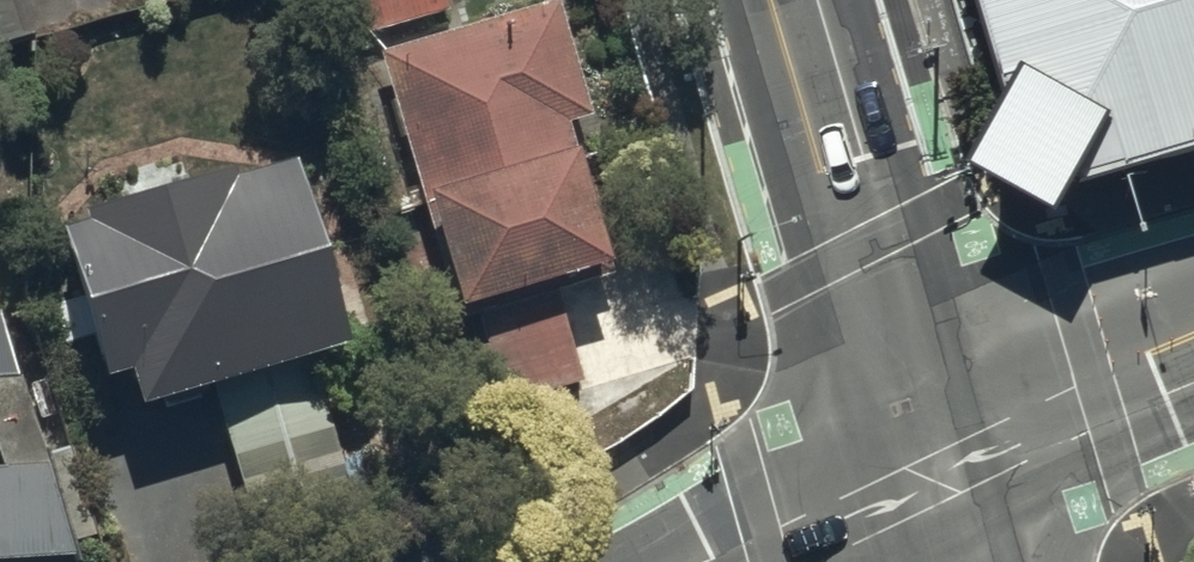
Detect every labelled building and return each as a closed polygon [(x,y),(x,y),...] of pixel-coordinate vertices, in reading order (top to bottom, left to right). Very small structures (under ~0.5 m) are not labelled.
[(354,38),(444,12),(440,0),(343,0),(354,38)] [(375,49),(446,305),(460,301),(489,406),(576,382),(547,278),(582,268),(585,277),(604,272),(562,118),(584,112),(552,0),(551,0),(375,49)] [(1024,73),(986,138),(1077,190),(1095,158),(1193,129),(1193,0),(1003,0),(1024,73)] [(71,220),(45,228),(90,376),(117,368),(129,403),(206,380),(248,516),(350,485),(308,351),(338,342),(283,156),(219,176),(215,163),(68,208),(71,220)] [(43,464),(0,465),(0,556),(72,555),(43,464)]
